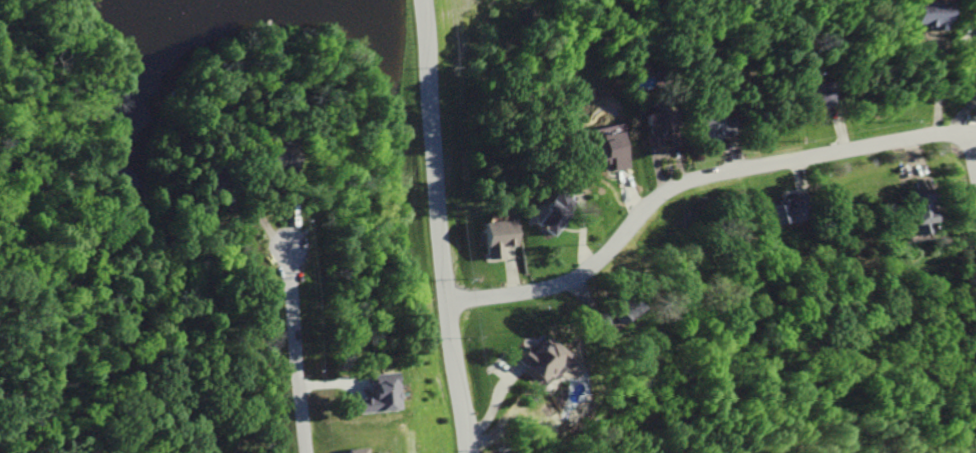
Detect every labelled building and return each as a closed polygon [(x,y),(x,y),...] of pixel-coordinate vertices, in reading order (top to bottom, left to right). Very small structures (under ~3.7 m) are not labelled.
[(939,3),(939,29),(928,30),(928,23),(907,24),(907,3),(939,3)] [(799,87),(802,109),(824,107),(822,84),(799,87)] [(710,128),(720,126),(718,107),(687,111),(691,142),(712,139),(710,128)] [(662,111),(638,112),(640,149),(654,148),(653,135),(663,134),(662,111)] [(590,166),(608,162),(610,171),(624,168),(617,132),(604,134),(605,140),(586,143),(590,166)] [(905,235),(921,234),(920,224),(923,224),(921,190),(902,192),(903,206),(898,207),(900,226),(905,226),(905,235)] [(762,206),(764,223),(794,221),(792,197),(773,199),(774,204),(762,206)] [(525,223),(543,237),(558,218),(540,204),(525,223)] [(516,216),(519,246),(501,248),(502,257),(488,258),(484,219),(516,216)] [(556,356),(539,337),(523,352),(518,348),(506,359),(528,382),(556,356)] [(346,415),(393,411),(389,373),(362,376),(364,398),(345,400),(346,415)]
